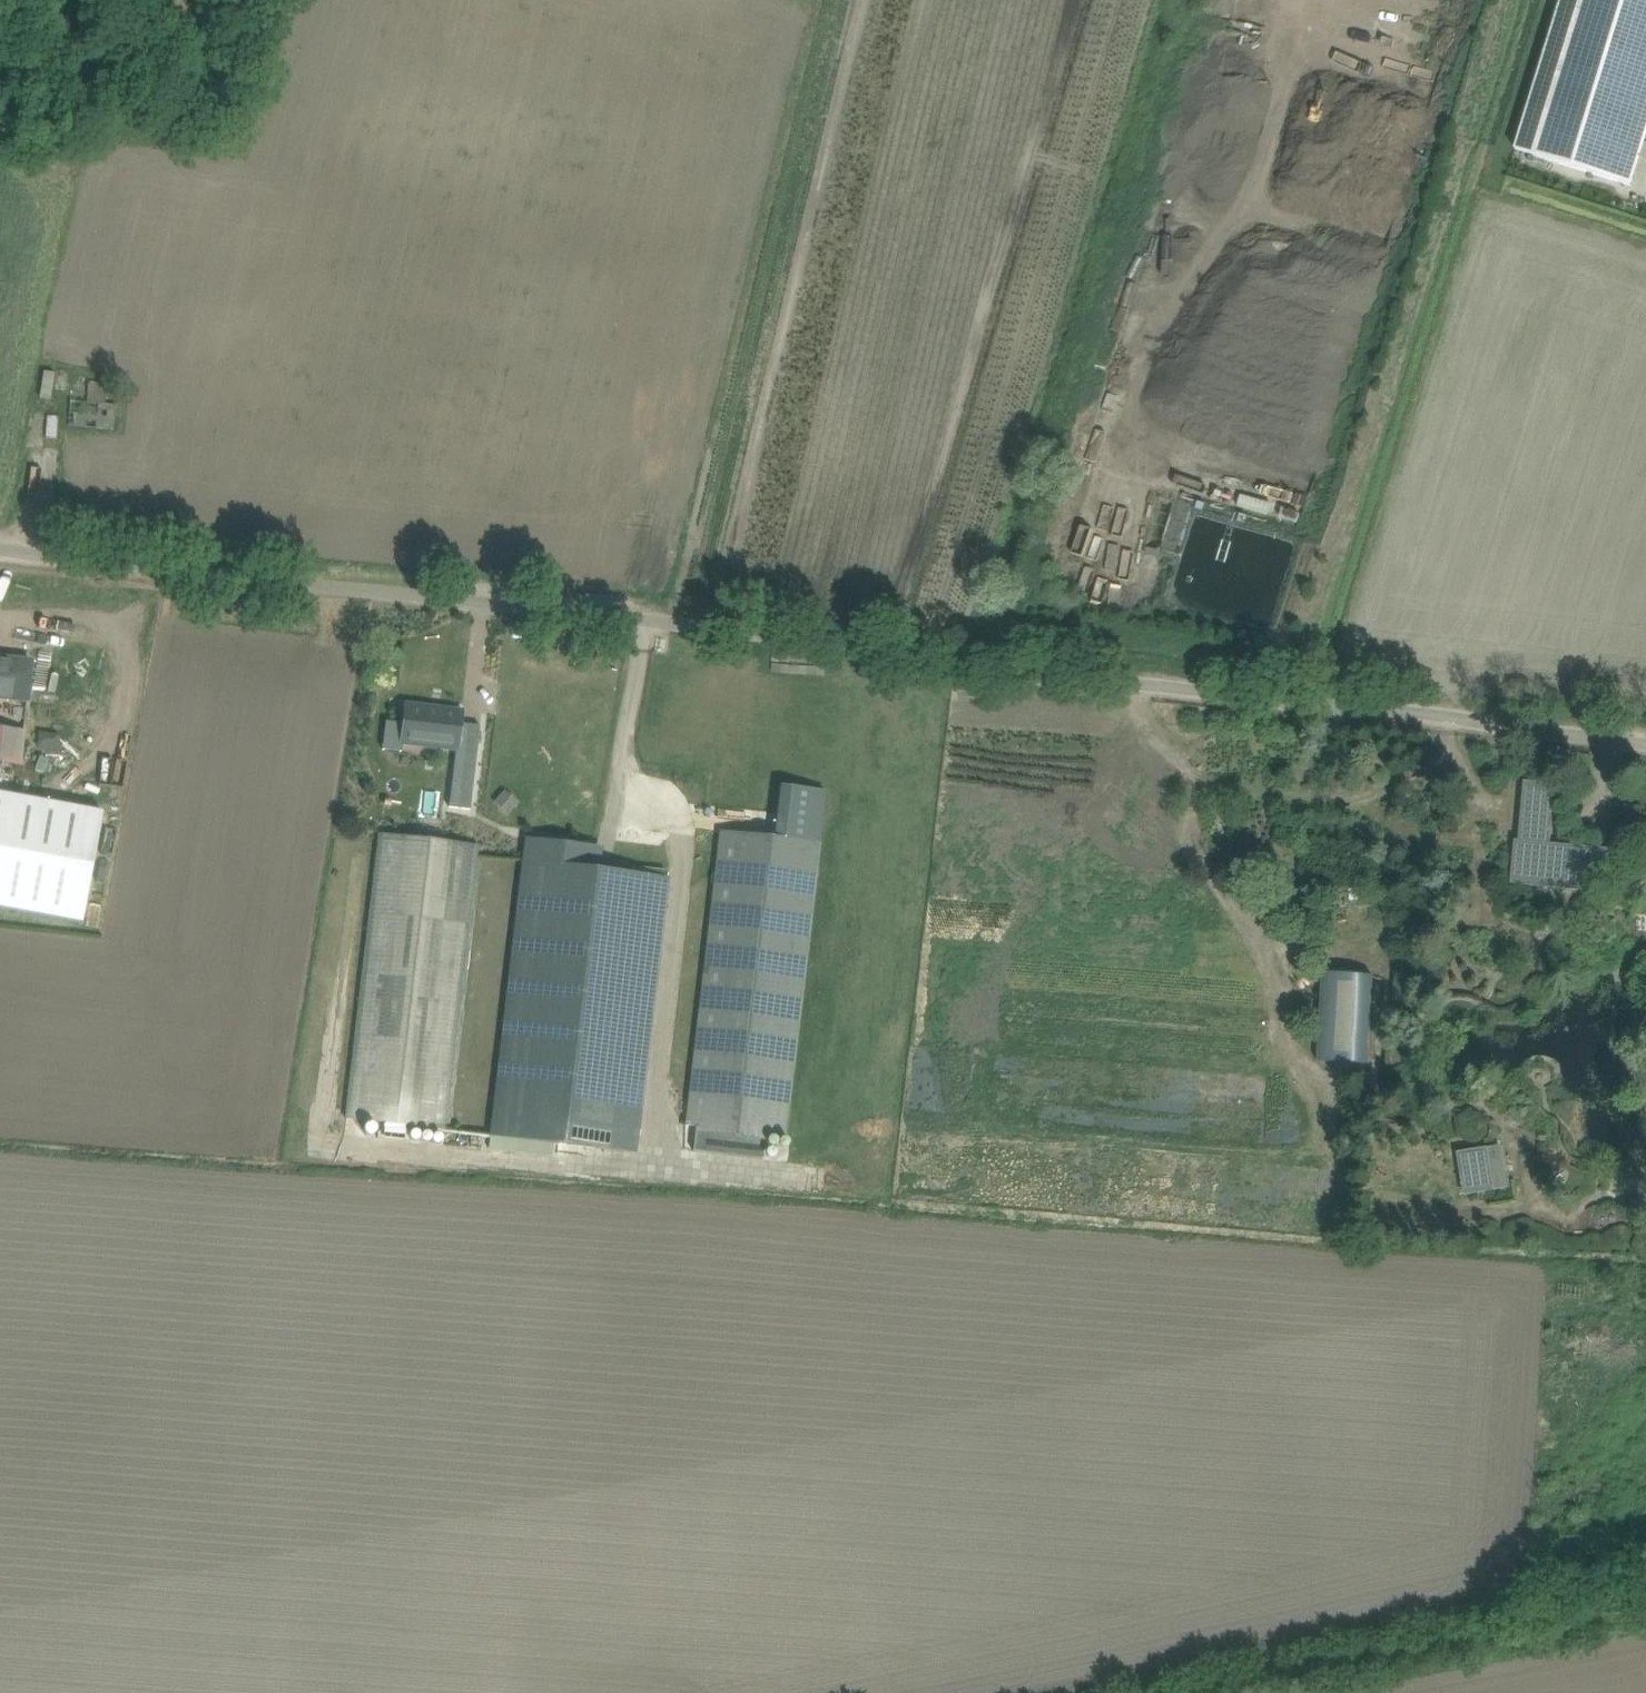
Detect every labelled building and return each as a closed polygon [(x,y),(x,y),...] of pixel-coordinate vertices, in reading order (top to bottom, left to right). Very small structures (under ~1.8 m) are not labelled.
[(1645,23),(1645,0),(1561,0),(1528,106),(1595,126),(1628,18),(1645,23)] [(116,402),(103,401),(104,382),(74,380),(72,424),(115,425),(116,402)] [(1136,577),(1142,545),(1119,541),(1113,573),(1136,577)] [(28,699),(32,662),(0,659),(0,697),(28,699)] [(403,724),(400,742),(456,749),(449,807),(470,809),(480,725),(478,725),(478,729),(461,727),(463,710),(405,703),(403,723),(403,724)] [(26,726),(0,725),(0,762),(25,762),(26,726)] [(1510,881),(1520,882),(1573,887),(1591,889),(1593,873),(1610,875),(1612,848),(1550,842),(1556,784),(1524,781),(1518,839),(1514,839),(1510,881)] [(783,1136),(825,791),(781,786),(774,837),(719,831),(684,1124),(695,1125),(692,1150),(761,1159),(764,1134),(783,1136)] [(104,811),(0,792),(0,907),(83,922),(104,811)] [(376,1138),(408,1142),(410,1126),(444,1130),(478,845),(379,833),(344,1118),(378,1122),(376,1138)] [(595,845),(526,837),(491,1135),(636,1152),(669,877),(600,869),(592,868),(595,845)] [(1324,972),(1319,1061),(1368,1064),(1373,975),(1324,972)] [(1487,1147),(1457,1153),(1465,1195),(1495,1190),(1487,1147)]
